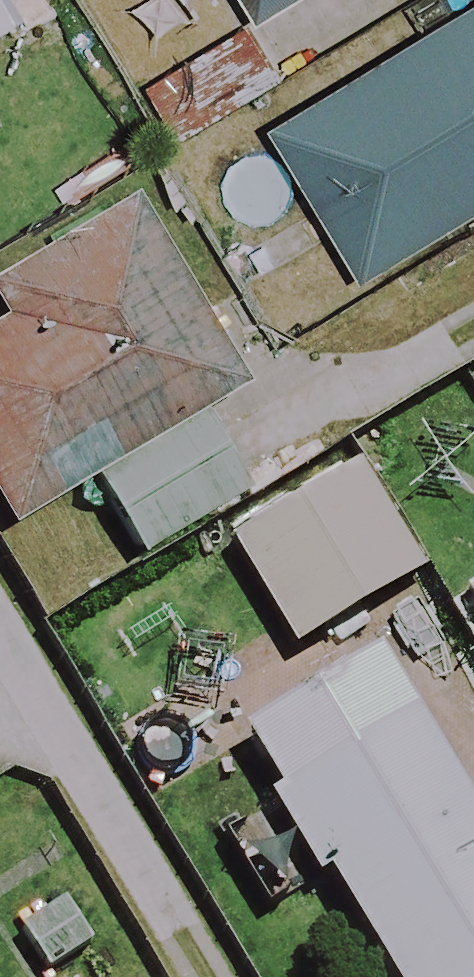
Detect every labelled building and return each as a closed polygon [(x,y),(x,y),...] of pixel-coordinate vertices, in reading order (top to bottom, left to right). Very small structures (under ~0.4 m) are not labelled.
[(259,18),(290,0),(248,0),(259,18)] [(276,125),(364,277),(473,213),(473,10),(276,125)] [(281,84),(250,27),(147,85),(179,141),(281,84)] [(73,485),(113,557),(252,480),(212,408),(232,397),(127,208),(0,278),(0,525),(73,485)] [(415,582),(351,473),(224,548),(289,657),(415,582)] [(243,742),(274,792),(248,808),(305,899),(330,883),(389,976),(473,976),(473,834),(369,664),(243,742)]
